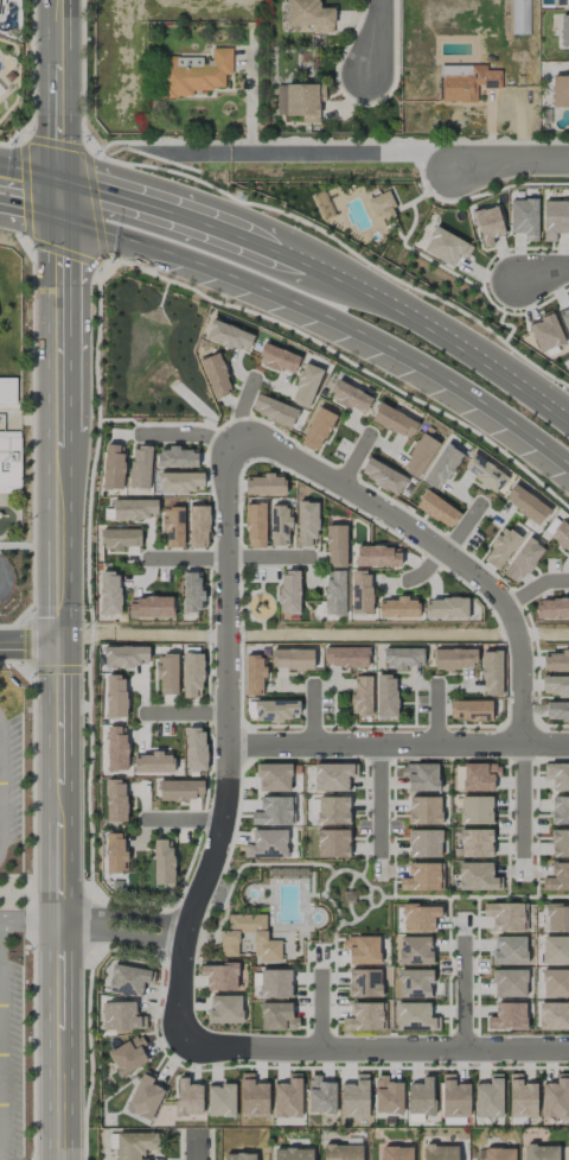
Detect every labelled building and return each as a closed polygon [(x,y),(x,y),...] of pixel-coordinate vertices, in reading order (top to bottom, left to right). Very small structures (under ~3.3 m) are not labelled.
[(314,33),(334,33),(334,8),(319,7),(319,0),(286,0),(286,26),(314,27),(314,33)] [(560,15),(560,47),(568,47),(568,15),(560,15)] [(162,56),(161,97),(192,97),(192,89),(224,89),(224,75),(231,75),(232,48),(212,47),(212,66),(202,66),(202,57),(162,56)] [(441,102),(477,102),(477,88),(500,87),(500,70),(486,70),(486,65),(440,65),(441,102)] [(553,107),(568,107),(568,76),(552,76),(553,107)] [(319,123),(318,101),(325,101),(325,83),(276,85),(277,116),(301,115),(302,124),(319,123)] [(367,200),(375,223),(397,215),(388,192),(367,200)] [(538,200),(511,199),(510,233),(524,233),(524,241),(537,242),(538,200)] [(543,201),(544,242),(555,241),(555,233),(568,233),(568,200),(543,201)] [(472,212),(483,248),(494,245),(492,239),(505,235),(496,205),(472,212)] [(473,246),(435,227),(422,251),(452,267),(458,255),(466,259),(473,246)] [(564,343),(553,314),(527,323),(538,353),(564,343)] [(205,340),(247,354),(254,334),(211,320),(205,340)] [(256,361),(293,375),(300,356),(264,343),(256,361)] [(215,399),(233,391),(217,352),(199,360),(215,399)] [(307,409),(323,370),(305,363),(289,402),(307,409)] [(0,378),(0,404),(16,404),(16,377),(0,378)] [(329,396),(363,415),(372,399),(338,379),(329,396)] [(291,428),(298,409),(256,394),(249,413),(291,428)] [(418,419),(377,405),(371,424),(411,438),(418,419)] [(300,446),(319,453),(335,415),(316,407),(300,446)] [(20,431),(0,431),(0,493),(20,493),(20,431)] [(439,443),(422,433),(400,468),(417,479),(439,443)] [(422,483),(440,492),(461,452),(443,443),(422,483)] [(123,490),(124,446),(104,445),(103,489),(123,490)] [(197,450),(180,450),(180,446),(157,447),(158,468),(197,467),(197,450)] [(149,489),(151,447),(131,447),(130,489),(149,489)] [(499,492),(508,474),(472,455),(462,473),(499,492)] [(407,478),(368,457),(359,475),(397,496),(407,478)] [(203,473),(159,472),(159,493),(203,494),(203,473)] [(285,494),(284,475),(264,475),(264,477),(245,477),(245,495),(285,494)] [(550,509),(514,483),(502,499),(538,526),(550,509)] [(414,506),(449,530),(460,514),(426,490),(414,506)] [(157,500),(113,500),(113,520),(149,521),(149,515),(157,516),(157,500)] [(298,547),(317,546),(315,501),(297,502),(298,547)] [(265,503),(246,503),(245,548),(265,548),(265,503)] [(208,547),(209,506),(188,506),(187,547),(208,547)] [(287,545),(287,526),(290,526),(289,506),(270,506),(270,546),(287,545)] [(183,548),(184,509),(163,508),(163,547),(183,548)] [(568,552),(568,526),(562,520),(549,536),(568,552)] [(347,526),(327,525),(326,567),(346,568),(347,526)] [(498,570),(520,538),(503,526),(489,545),(492,548),(483,560),(498,570)] [(101,530),(102,550),(123,550),(123,547),(141,546),(140,529),(101,530)] [(518,585),(543,548),(527,537),(502,573),(518,585)] [(356,568),(400,567),(400,548),(355,548),(356,568)] [(299,614),(300,571),(280,570),(279,614),(299,614)] [(344,571),(325,571),(325,615),(345,615),(344,571)] [(119,615),(120,572),(99,572),(99,614),(119,615)] [(201,572),(182,573),(183,612),(203,612),(201,572)] [(350,613),(371,614),(372,572),(351,572),(350,613)] [(173,598),(128,597),(128,618),(172,619),(173,598)] [(418,617),(418,598),(378,599),(379,618),(418,617)] [(425,620),(467,619),(467,598),(425,599),(425,620)] [(535,599),(536,620),(568,619),(568,599),(535,599)] [(148,647),(105,645),(104,667),(140,668),(140,663),(148,663),(148,647)] [(368,647),(323,648),(323,667),(368,667),(368,647)] [(422,648),(384,648),(384,668),(423,667),(422,648)] [(475,648),(434,649),(434,669),(476,668),(475,648)] [(313,649),(271,649),(271,669),(313,669),(313,649)] [(502,696),(501,651),(481,652),(483,696),(502,696)] [(544,671),(568,671),(568,652),(543,652),(544,671)] [(203,697),(202,653),(182,653),(183,698),(203,697)] [(177,655),(158,655),(158,695),(177,695),(177,655)] [(244,697),(264,696),(263,656),(244,656),(244,697)] [(396,675),(375,676),(376,718),(397,718),(396,675)] [(125,676),(106,676),(106,718),(126,718),(125,676)] [(371,676),(352,676),(352,715),(371,716),(371,676)] [(568,696),(568,676),(542,676),(542,696),(568,696)] [(298,714),(299,701),(254,700),(254,721),(291,722),(291,714),(298,714)] [(491,720),(491,701),(449,701),(450,721),(491,720)] [(568,721),(568,702),(546,702),(546,721),(568,721)] [(107,771),(126,771),(127,727),(108,727),(107,771)] [(206,771),(205,728),(184,728),(185,771),(206,771)] [(173,772),(173,752),(133,753),(133,773),(173,772)] [(500,777),(500,765),(463,763),(462,791),(493,792),(494,777),(500,777)] [(257,791),(290,792),(291,764),(258,764),(257,791)] [(314,791),(348,791),(348,777),(357,777),(357,764),(314,764),(314,791)] [(438,764),(401,764),(401,778),(407,777),(407,791),(438,790),(438,764)] [(544,764),(544,778),(552,778),(552,791),(568,791),(568,764),(544,764)] [(127,822),(126,780),(105,781),(106,822),(127,822)] [(203,781),(159,781),(159,800),(203,800),(203,781)] [(251,812),(251,825),(292,824),(291,796),(260,797),(260,812),(251,812)] [(492,796),(460,797),(460,825),(492,825),(492,796)] [(552,796),(551,824),(568,825),(568,797),(552,796)] [(317,825),(349,825),(349,797),(317,797),(317,825)] [(441,797),(409,797),(408,824),(441,825),(441,797)] [(286,829),(252,830),(252,845),(243,845),(244,859),(287,858),(286,829)] [(453,857),(491,858),(492,830),(453,829),(453,857)] [(349,830),(317,830),(317,858),(349,858),(349,830)] [(441,830),(408,830),(409,858),(441,857),(441,830)] [(551,830),(551,857),(568,857),(568,830),(551,830)] [(124,833),(105,834),(107,873),(126,872),(124,833)] [(154,885),(174,884),(173,847),(166,847),(166,839),(152,840),(154,885)] [(492,863),(458,862),(458,890),(501,891),(501,878),(492,878),(492,863)] [(442,891),(442,863),(408,863),(408,878),(399,878),(399,890),(442,891)] [(483,903),(483,917),(492,917),(492,931),(526,932),(526,904),(483,903)] [(434,931),(433,917),(441,917),(440,905),(402,906),(403,932),(434,931)] [(546,905),(546,931),(568,931),(568,905),(546,905)] [(266,914),(228,915),(228,931),(220,931),(220,956),(238,956),(238,938),(254,938),(254,963),(281,963),(281,940),(266,940),(266,914)] [(348,964),(379,964),(379,936),(342,937),(342,949),(348,949),(348,964)] [(526,936),(493,937),(493,964),(527,964),(526,936)] [(432,937),(399,937),(399,964),(431,965),(432,937)] [(543,937),(542,964),(568,965),(568,937),(543,937)] [(206,990),(237,990),(237,964),(200,964),(200,976),(206,976),(206,990)] [(143,983),(153,984),(154,970),(111,965),(108,992),(141,996),(143,983)] [(348,997),(380,997),(381,969),(349,969),(348,997)] [(431,997),(431,970),(400,969),(399,997),(431,997)] [(527,970),(493,969),(492,997),(526,997),(527,970)] [(543,969),(542,997),(568,997),(568,970),(543,969)] [(291,970),(260,970),(260,998),(291,998),(291,970)] [(241,996),(208,996),(209,1024),(242,1023),(241,996)] [(102,1030),(146,1029),(146,1016),(135,1016),(135,1002),(102,1002),(102,1030)] [(291,1002),(261,1003),(261,1031),(298,1030),(298,1017),(291,1018),(291,1002)] [(430,1002),(395,1003),(395,1030),(439,1030),(439,1018),(430,1018),(430,1002)] [(526,1003),(495,1002),(495,1017),(487,1017),(487,1029),(525,1030),(526,1003)] [(568,1031),(568,1003),(539,1002),(538,1030),(568,1031)] [(139,1034),(107,1053),(121,1077),(148,1061),(141,1049),(146,1046),(139,1034)] [(152,1085),(155,1074),(141,1069),(127,1112),(152,1120),(162,1089),(152,1085)] [(241,1117),(268,1116),(268,1083),(253,1083),(253,1073),(241,1073),(241,1117)] [(454,1073),(441,1074),(442,1117),(470,1116),(469,1084),(454,1084),(454,1073)] [(301,1074),(288,1074),(288,1083),(274,1083),(273,1117),(301,1117),(301,1074)] [(367,1117),(368,1074),(355,1074),(355,1084),(340,1084),(340,1116),(367,1117)] [(502,1074),(489,1074),(489,1084),(474,1083),(474,1117),(502,1117),(502,1074)] [(510,1118),(537,1117),(536,1083),(521,1084),(521,1074),(509,1074),(510,1118)] [(541,1118),(568,1118),(568,1074),(556,1074),(556,1084),(542,1083),(541,1118)] [(335,1114),(335,1083),(321,1083),(321,1076),(309,1075),(308,1113),(335,1114)] [(402,1113),(402,1083),(388,1082),(388,1076),(375,1075),(374,1113),(402,1113)] [(433,1077),(421,1077),(421,1084),(407,1084),(408,1115),(434,1115),(433,1077)] [(202,1085),(188,1085),(188,1078),(177,1078),(176,1116),(202,1116),(202,1085)] [(207,1083),(207,1117),(234,1117),(235,1084),(207,1083)] [(146,1154),(158,1154),(157,1133),(116,1134),(116,1159),(147,1159),(146,1154)] [(323,1144),(323,1159),(362,1159),(362,1146),(323,1144)] [(422,1146),(422,1159),(457,1159),(457,1145),(422,1146)] [(525,1146),(525,1159),(559,1159),(559,1146),(525,1146)] [(381,1147),(381,1159),(412,1159),(412,1147),(381,1147)] [(484,1148),(483,1159),(515,1159),(515,1149),(484,1148)] [(273,1149),(273,1159),(312,1159),(312,1149),(273,1149)]
